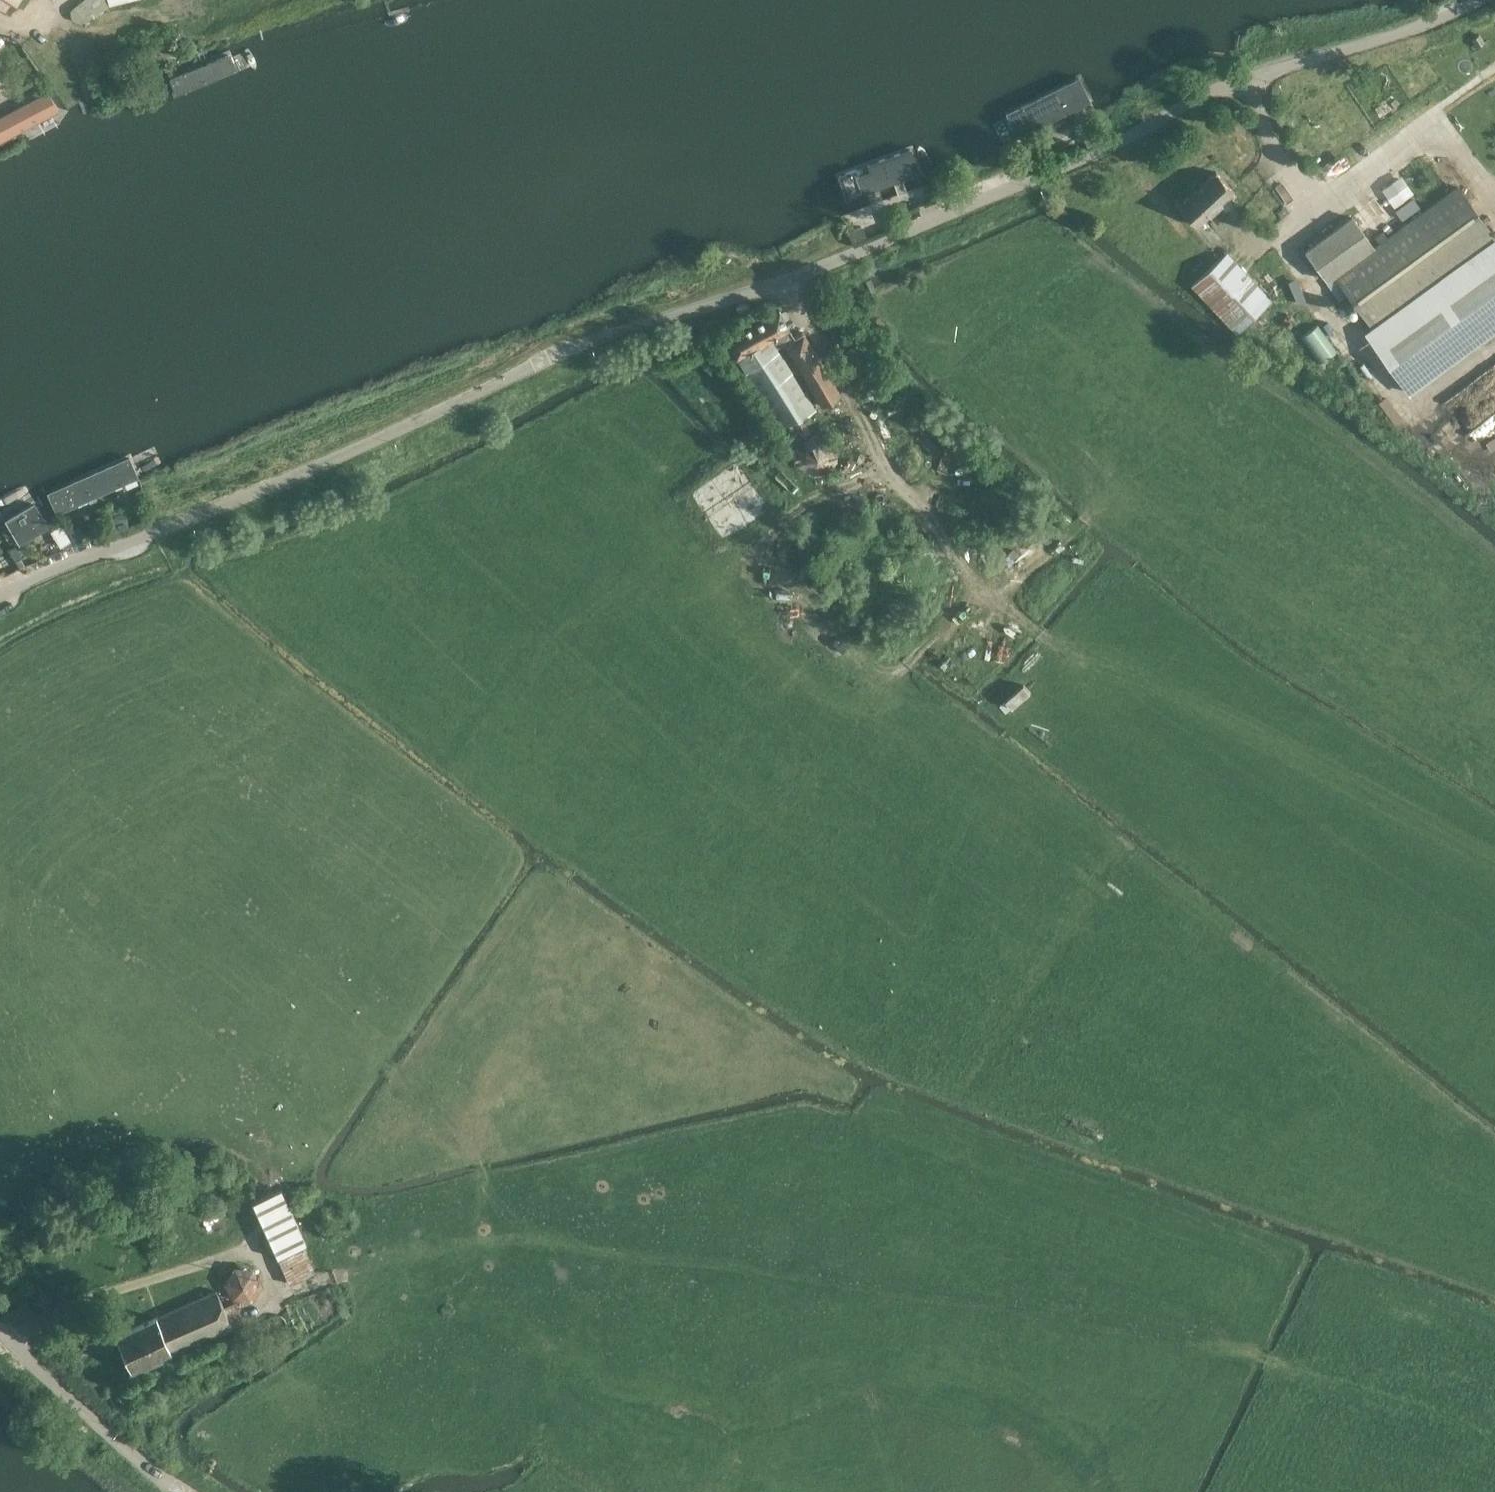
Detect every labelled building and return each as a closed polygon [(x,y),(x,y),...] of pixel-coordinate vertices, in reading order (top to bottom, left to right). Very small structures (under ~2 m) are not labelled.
[(11,13),(20,0),(0,0),(0,6),(11,13)] [(165,79),(173,100),(240,73),(232,53),(165,79)] [(1080,77),(1006,113),(1018,138),(1092,103),(1080,77)] [(47,95),(0,121),(0,144),(57,113),(47,95)] [(914,148),(836,175),(846,203),(923,175),(914,148)] [(1225,199),(1232,192),(1214,173),(1180,205),(1198,224),(1219,204),(1226,211),(1232,205),(1225,199)] [(1373,327),(1365,333),(1408,391),(1494,328),(1494,238),(1457,186),(1366,253),(1350,265),(1335,276),(1373,327)] [(1327,280),(1370,249),(1349,220),(1306,250),(1327,280)] [(1271,300),(1227,253),(1192,287),(1236,333),(1271,300)] [(793,336),(778,310),(725,338),(781,425),(814,408),(776,346),(783,342),(821,405),(840,394),(801,331),(793,336)] [(1312,317),(1293,332),(1322,371),(1342,356),(1312,317)] [(129,455),(46,493),(56,515),(140,478),(129,455)] [(49,527),(34,502),(4,521),(19,545),(49,527)] [(305,1244),(279,1188),(250,1201),(275,1257),(305,1244)] [(256,1302),(266,1276),(234,1264),(225,1290),(256,1302)] [(231,1325),(215,1289),(116,1334),(132,1370),(231,1325)]
